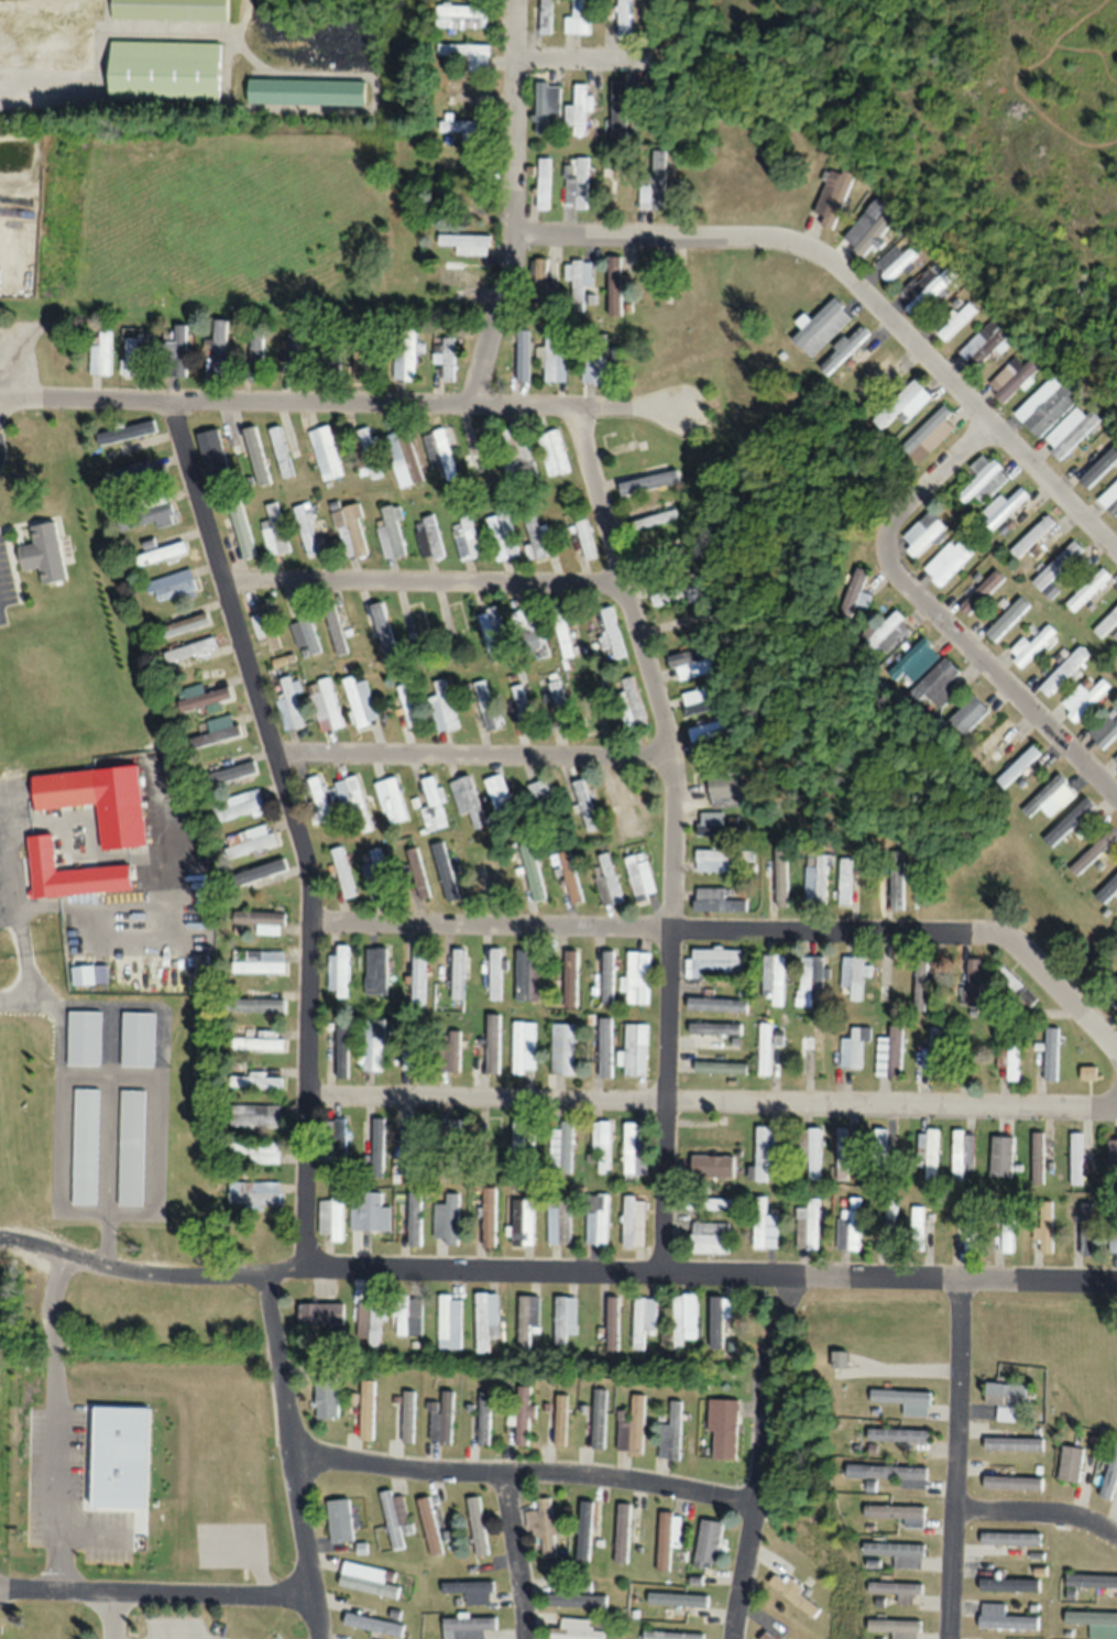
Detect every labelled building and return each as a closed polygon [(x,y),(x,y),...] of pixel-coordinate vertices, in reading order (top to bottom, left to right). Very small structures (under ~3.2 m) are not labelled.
[(112,20),(227,22),(228,0),(112,0),(112,20)] [(552,0),(541,0),(541,35),(552,35),(552,0)] [(589,36),(589,0),(576,0),(575,19),(565,19),(565,36),(589,36)] [(628,0),(616,0),(616,40),(628,40),(628,0)] [(488,30),(488,7),(437,7),(437,30),(488,30)] [(220,43),(111,41),(110,101),(219,103),(220,43)] [(439,58),(467,58),(467,73),(489,73),(489,46),(439,46),(439,58)] [(364,81),(247,80),(247,105),(364,105),(364,81)] [(626,83),(612,83),(612,142),(626,142),(626,83)] [(455,96),(455,106),(486,106),(486,84),(445,84),(445,96),(455,96)] [(536,136),(550,136),(550,84),(536,84),(536,136)] [(586,86),(572,86),(571,137),(585,138),(586,86)] [(463,140),(485,141),(486,122),(440,121),(440,133),(463,133),(463,140)] [(646,153),(646,211),(664,211),(664,153),(646,153)] [(538,210),(549,210),(549,158),(538,158),(538,210)] [(587,159),(577,159),(577,177),(566,177),(566,210),(587,210),(587,159)] [(814,213),(824,217),(821,227),(834,231),(853,175),(829,167),(814,213)] [(632,209),(632,172),(613,172),(613,209),(632,209)] [(488,215),(488,197),(439,197),(439,215),(488,215)] [(897,216),(874,199),(843,241),(866,258),(897,216)] [(455,245),(455,255),(489,255),(489,235),(439,235),(439,245),(455,245)] [(902,256),(895,248),(875,267),(890,283),(918,256),(910,248),(902,256)] [(621,294),(629,294),(629,276),(620,276),(620,258),(608,258),(607,315),(621,315),(621,294)] [(546,260),(533,259),(533,308),(546,308),(546,260)] [(592,287),(592,261),(566,261),(566,284),(572,284),(572,309),(583,309),(583,287),(592,287)] [(641,306),(659,306),(659,262),(641,262),(641,306)] [(461,297),(483,297),(483,266),(439,266),(439,288),(461,288),(461,297)] [(936,279),(927,270),(898,298),(916,316),(954,277),(946,269),(936,279)] [(813,321),(806,314),(798,323),(805,330),(794,341),(814,360),(855,316),(836,297),(813,321)] [(974,371),(1012,336),(995,318),(957,353),(974,371)] [(227,320),(214,320),(214,379),(227,379),(227,320)] [(871,333),(861,323),(819,367),(829,376),(871,333)] [(172,377),(187,377),(187,326),(172,326),(172,377)] [(250,383),(263,383),(263,331),(250,331),(250,383)] [(111,332),(100,332),(100,344),(91,344),(91,375),(111,375),(111,332)] [(290,383),(302,383),(302,336),(290,336),(290,383)] [(136,339),(124,339),(124,376),(139,376),(139,352),(136,352),(136,339)] [(454,339),(440,339),(440,364),(442,364),(442,383),(454,383),(454,339)] [(414,381),(414,340),(395,340),(395,381),(414,381)] [(320,345),(320,375),(339,375),(339,345),(320,345)] [(583,348),(582,385),(604,386),(605,365),(615,366),(616,349),(583,348)] [(370,379),(370,349),(353,349),(353,379),(370,379)] [(517,383),(529,383),(529,350),(517,350),(517,383)] [(853,389),(862,397),(899,360),(890,352),(853,389)] [(545,384),(566,384),(566,353),(545,353),(545,384)] [(1005,405),(1041,369),(1032,360),(1024,368),(1015,359),(987,386),(1005,405)] [(901,413),(910,422),(933,398),(914,380),(874,422),(883,432),(901,413)] [(1023,421),(1039,438),(1077,400),(1061,384),(1023,421)] [(957,428),(948,420),(954,414),(945,405),(902,447),(920,465),(957,428)] [(1091,412),(1085,418),(1077,409),(1044,442),(1062,460),(1100,421),(1091,412)] [(157,434),(154,421),(96,432),(99,445),(157,434)] [(244,430),(258,475),(268,472),(254,426),(244,430)] [(270,428),(283,478),(293,476),(281,426),(270,428)] [(330,426),(310,431),(322,483),(343,478),(330,426)] [(207,475),(228,470),(218,428),(197,433),(207,475)] [(382,478),(372,428),(358,432),(368,480),(382,478)] [(408,431),(387,436),(400,488),(421,483),(408,431)] [(469,467),(478,466),(481,484),(495,481),(485,431),(463,435),(469,467)] [(569,471),(557,431),(537,437),(549,478),(569,471)] [(513,480),(535,473),(527,444),(504,451),(513,480)] [(1010,477),(985,454),(971,468),(979,475),(959,497),(967,505),(975,497),(984,505),(1010,477)] [(112,468),(116,485),(152,478),(149,461),(112,468)] [(676,481),(672,469),(615,486),(619,498),(676,481)] [(1115,518),(1116,516),(1116,482),(1098,501),(1115,518)] [(993,531),(1029,495),(1022,488),(1008,501),(1002,495),(979,518),(993,531)] [(179,519),(164,498),(128,524),(134,531),(152,518),(161,532),(179,519)] [(320,555),(305,501),(292,505),(307,559),(320,555)] [(279,503),(267,505),(270,520),(261,522),(269,558),(290,553),(279,503)] [(654,515),(651,505),(632,510),(638,530),(677,519),(674,509),(654,515)] [(346,560),(369,554),(357,506),(333,512),(346,560)] [(386,506),(386,556),(402,556),(402,506),(386,506)] [(230,511),(244,560),(257,556),(243,507),(230,511)] [(488,514),(496,562),(517,559),(509,511),(488,514)] [(907,539),(913,545),(908,551),(919,560),(946,527),(929,513),(907,539)] [(535,514),(522,519),(537,561),(549,557),(535,514)] [(1036,544),(1045,553),(1066,532),(1048,514),(1011,551),(1020,559),(1036,544)] [(424,527),(414,530),(423,562),(445,556),(433,515),(422,518),(424,527)] [(468,560),(483,556),(470,515),(458,519),(461,527),(454,530),(457,542),(462,540),(468,560)] [(597,559),(584,520),(574,524),(586,562),(597,559)] [(68,580),(57,521),(32,526),(35,544),(18,548),(23,571),(40,568),(44,585),(68,580)] [(979,551),(964,536),(927,573),(942,588),(979,551)] [(1032,582),(1042,592),(1085,550),(1074,540),(1032,582)] [(135,558),(138,569),(188,553),(184,542),(135,558)] [(1066,605),(1075,613),(1112,576),(1103,567),(1066,605)] [(864,621),(873,597),(863,593),(870,573),(858,568),(842,612),(864,621)] [(156,593),(158,602),(197,590),(191,570),(145,584),(148,595),(156,593)] [(1008,579),(999,570),(961,609),(969,618),(1008,579)] [(700,598),(696,584),(650,595),(653,609),(700,598)] [(995,644),(1032,607),(1023,597),(986,634),(995,644)] [(281,650),(268,602),(251,607),(260,642),(268,640),(272,652),(281,650)] [(310,646),(312,656),(318,655),(309,606),(298,608),(301,623),(291,624),(296,648),(310,646)] [(424,606),(399,611),(404,635),(429,630),(424,606)] [(1116,623),(1116,607),(1093,630),(1102,638),(1116,623)] [(348,655),(336,609),(326,612),(337,658),(348,655)] [(477,615),(489,653),(509,646),(497,609),(477,615)] [(575,657),(562,609),(552,612),(565,660),(575,657)] [(598,613),(616,660),(626,656),(608,609),(598,613)] [(535,611),(516,611),(516,631),(535,631),(535,611)] [(164,639),(210,624),(207,613),(160,628),(164,639)] [(896,613),(864,644),(872,653),(879,646),(887,654),(912,629),(896,613)] [(1010,656),(1020,668),(1059,638),(1049,624),(1010,656)] [(168,665),(217,648),(213,637),(165,654),(168,665)] [(906,672),(913,680),(939,655),(924,639),(888,674),(896,681),(906,672)] [(545,656),(545,643),(535,643),(535,656),(545,656)] [(707,663),(715,660),(711,646),(670,658),(677,683),(710,673),(707,663)] [(1038,689),(1047,699),(1090,656),(1080,646),(1038,689)] [(956,676),(953,667),(913,680),(919,698),(931,694),(935,707),(948,703),(945,694),(954,690),(950,678),(956,676)] [(505,678),(522,723),(532,719),(516,675),(505,678)] [(280,680),(286,699),(277,702),(286,733),(306,726),(292,676),(280,680)] [(1066,716),(1075,724),(1111,687),(1103,679),(1066,716)] [(323,733),(344,726),(328,680),(319,683),(322,694),(312,697),(323,733)] [(364,680),(344,687),(359,727),(379,720),(364,680)] [(548,684),(559,721),(570,718),(559,680),(548,684)] [(440,733),(457,729),(445,681),(429,685),(440,733)] [(477,683),(483,731),(494,730),(487,681),(477,683)] [(181,714),(232,699),(229,688),(178,703),(181,714)] [(706,700),(706,693),(683,693),(683,713),(719,713),(719,700),(706,700)] [(989,711),(973,696),(948,722),(963,737),(989,711)] [(1086,734),(1102,750),(1116,736),(1116,718),(1116,719),(1108,712),(1086,734)] [(969,753),(979,763),(1014,727),(1005,718),(969,753)] [(717,721),(687,729),(692,744),(722,736),(717,721)] [(238,724),(191,740),(195,751),(241,735),(238,724)] [(1040,753),(1032,745),(994,782),(1002,790),(1040,753)] [(257,775),(255,764),(217,771),(220,782),(257,775)] [(94,770),(31,777),(34,810),(98,804),(94,770)] [(1040,808),(1050,818),(1075,792),(1057,774),(1021,809),(1030,818),(1040,808)] [(304,781),(319,825),(333,820),(318,776),(304,781)] [(460,817),(470,813),(475,828),(486,825),(470,776),(449,783),(460,817)] [(421,810),(427,832),(449,826),(435,777),(422,781),(429,808),(421,810)] [(709,799),(741,799),(741,777),(709,777),(709,799)] [(359,778),(336,782),(341,809),(355,806),(360,832),(369,830),(359,778)] [(586,833),(597,830),(584,780),(573,783),(586,833)] [(380,782),(382,815),(395,815),(396,822),(403,822),(400,781),(380,782)] [(623,781),(612,784),(625,834),(637,831),(623,781)] [(558,818),(552,784),(531,787),(536,821),(558,818)] [(221,823),(265,808),(258,790),(214,805),(221,823)] [(1092,809),(1084,801),(1052,832),(1061,841),(1066,836),(1073,843),(1082,835),(1074,827),(1092,809)] [(224,841),(231,860),(274,844),(267,825),(224,841)] [(697,836),(742,836),(742,825),(697,825),(697,836)] [(1113,828),(1069,867),(1077,877),(1116,841),(1116,832),(1113,828)] [(55,871),(53,834),(28,836),(32,898),(131,891),(129,866),(55,871)] [(431,845),(447,903),(459,900),(443,842),(431,845)] [(332,850),(344,900),(355,897),(342,847),(332,850)] [(371,864),(365,864),(368,900),(388,898),(383,849),(370,850),(371,864)] [(430,898),(417,849),(401,854),(414,903),(430,898)] [(534,903),(546,899),(531,849),(519,852),(534,903)] [(695,872),(726,872),(726,850),(695,850),(695,872)] [(477,855),(489,901),(504,898),(492,852),(477,855)] [(557,855),(573,906),(583,902),(567,852),(557,855)] [(903,852),(890,852),(890,912),(903,912),(903,852)] [(623,903),(608,854),(598,857),(612,906),(623,903)] [(776,905),(786,905),(786,854),(776,854),(776,905)] [(804,906),(824,906),(824,857),(804,857),(804,906)] [(851,859),(837,859),(837,906),(851,906),(851,859)] [(255,881),(286,871),(283,860),(252,870),(255,881)] [(648,863),(635,865),(635,860),(628,861),(634,901),(654,898),(648,863)] [(1098,895),(1108,904),(1116,895),(1116,875),(1098,895)] [(746,912),(746,900),(726,900),(726,888),(694,888),(694,912),(746,912)] [(285,927),(285,914),(232,914),(232,927),(285,927)] [(329,957),(329,999),(348,999),(348,947),(337,947),(337,957),(329,957)] [(424,947),(413,947),(413,1004),(424,1004),(424,947)] [(386,949),(365,949),(365,996),(386,996),(386,949)] [(453,1000),(463,1000),(463,949),(453,949),(453,1000)] [(490,1001),(501,1001),(501,949),(490,949),(490,1001)] [(539,950),(516,950),(516,1002),(539,1002),(539,950)] [(743,951),(692,950),(692,960),(686,960),(686,979),(699,979),(699,972),(743,973),(743,951)] [(602,1004),(614,1004),(614,951),(602,951),(602,1004)] [(234,958),(234,974),(284,974),(284,953),(241,953),(241,958),(234,958)] [(648,1004),(648,953),(627,953),(627,1004),(648,1004)] [(565,1007),(577,1007),(577,954),(565,954),(565,1007)] [(764,956),(764,997),(771,997),(771,1008),(784,1008),(784,956),(764,956)] [(799,958),(799,1002),(823,1002),(823,958),(799,958)] [(842,991),(865,991),(865,969),(864,969),(864,958),(842,958),(842,991)] [(967,960),(967,1008),(980,1008),(980,960),(967,960)] [(926,964),(915,964),(915,1012),(926,1012),(926,964)] [(1028,1010),(1037,1000),(1002,964),(992,974),(1028,1010)] [(95,967),(73,967),(73,987),(95,987),(95,967)] [(283,1012),(283,990),(237,990),(237,1012),(283,1012)] [(688,1011),(744,1014),(745,1001),(688,998),(688,1011)] [(101,1012),(69,1012),(69,1067),(101,1067),(101,1012)] [(123,1013),(123,1069),(154,1069),(154,1013),(123,1013)] [(500,1014),(487,1014),(487,1074),(500,1074),(500,1014)] [(600,1019),(600,1078),(612,1078),(612,1019),(600,1019)] [(364,1022),(364,1072),(383,1072),(383,1022),(364,1022)] [(515,1074),(535,1074),(535,1023),(515,1023),(515,1074)] [(741,1023),(690,1023),(690,1035),(741,1035),(741,1023)] [(575,1024),(554,1024),(554,1076),(575,1076),(575,1024)] [(626,1078),(647,1078),(647,1025),(626,1025),(626,1078)] [(771,1025),(760,1025),(760,1076),(771,1076),(771,1025)] [(348,1078),(348,1026),(336,1026),(336,1078),(348,1078)] [(823,1076),(823,1026),(812,1026),(812,1038),(801,1038),(801,1076),(823,1076)] [(903,1027),(891,1026),(890,1039),(879,1038),(877,1076),(900,1077),(903,1027)] [(862,1068),(862,1041),(869,1041),(869,1029),(851,1029),(851,1039),(841,1039),(841,1068),(862,1068)] [(928,1079),(939,1079),(939,1029),(928,1029),(928,1079)] [(1045,1029),(1045,1081),(1058,1081),(1058,1029),(1045,1029)] [(1020,1081),(1020,1041),(1027,1041),(1027,1030),(1007,1030),(1007,1081),(1020,1081)] [(460,1032),(445,1031),(444,1073),(460,1073),(460,1032)] [(423,1071),(423,1043),(404,1043),(404,1071),(423,1071)] [(702,1074),(747,1074),(747,1062),(702,1062),(702,1074)] [(1082,1080),(1097,1080),(1097,1068),(1082,1068),(1082,1080)] [(282,1089),(282,1076),(232,1076),(232,1089),(282,1089)] [(74,1089),(73,1205),(98,1205),(99,1089),(74,1089)] [(144,1090),(120,1090),(120,1207),(144,1207),(144,1090)] [(282,1127),(282,1106),(233,1106),(233,1127),(282,1127)] [(346,1161),(346,1119),(328,1119),(328,1161),(346,1161)] [(536,1121),(513,1121),(513,1158),(536,1158),(536,1121)] [(442,1148),(460,1148),(460,1122),(442,1122),(442,1148)] [(611,1123),(596,1123),(596,1174),(611,1174),(611,1123)] [(572,1169),(572,1124),(552,1124),(552,1169),(572,1169)] [(624,1175),(647,1175),(647,1126),(624,1126),(624,1175)] [(757,1182),(767,1182),(766,1167),(777,1167),(777,1128),(756,1128),(757,1182)] [(382,1129),(366,1129),(366,1166),(382,1166),(382,1129)] [(848,1129),(836,1129),(836,1182),(848,1182),(848,1129)] [(820,1181),(820,1130),(802,1130),(802,1181),(820,1181)] [(886,1131),(873,1130),(872,1147),(885,1148),(886,1131)] [(923,1130),(923,1181),(938,1181),(938,1130),(923,1130)] [(953,1179),(964,1179),(964,1167),(975,1167),(975,1131),(953,1131),(953,1179)] [(401,1132),(401,1171),(421,1171),(421,1132),(401,1132)] [(1044,1133),(1033,1133),(1033,1184),(1044,1184),(1044,1133)] [(1071,1185),(1082,1185),(1082,1133),(1071,1133),(1071,1185)] [(1014,1136),(992,1136),(991,1178),(1013,1178),(1014,1136)] [(231,1162),(281,1162),(281,1143),(231,1143),(231,1162)] [(734,1156),(693,1156),(693,1178),(734,1178),(734,1156)] [(280,1182),(229,1182),(229,1207),(280,1207),(280,1182)] [(496,1248),(496,1189),(484,1189),(484,1248),(496,1248)] [(352,1231),(392,1231),(392,1207),(382,1207),(382,1193),(361,1193),(361,1205),(352,1205),(352,1231)] [(409,1247),(422,1247),(422,1193),(409,1193),(409,1247)] [(330,1241),(343,1241),(343,1194),(331,1194),(331,1201),(319,1201),(319,1233),(330,1233),(330,1241)] [(459,1246),(459,1195),(436,1195),(436,1240),(446,1240),(446,1246),(459,1246)] [(591,1195),(588,1247),(607,1248),(610,1197),(591,1195)] [(645,1248),(645,1198),(623,1198),(623,1248),(645,1248)] [(766,1198),(755,1198),(755,1249),(777,1249),(777,1216),(766,1216),(766,1198)] [(690,1210),(738,1210),(738,1199),(690,1199),(690,1210)] [(861,1201),(850,1200),(849,1229),(840,1228),(839,1252),(859,1252),(861,1201)] [(533,1247),(533,1201),(513,1201),(513,1247),(533,1247)] [(818,1252),(819,1201),(808,1201),(808,1210),(796,1210),(795,1251),(818,1252)] [(897,1202),(886,1202),(886,1250),(897,1250),(897,1202)] [(1082,1232),(1082,1256),(1093,1256),(1093,1204),(1082,1204),(1082,1216),(1073,1216),(1073,1232),(1082,1232)] [(571,1205),(549,1205),(549,1246),(571,1246),(571,1205)] [(1038,1241),(1042,1241),(1042,1253),(1053,1253),(1053,1205),(1038,1205),(1038,1241)] [(923,1209),(913,1209),(913,1249),(923,1249),(923,1209)] [(976,1252),(976,1216),(966,1216),(966,1252),(976,1252)] [(1014,1221),(1003,1221),(1003,1254),(1014,1254),(1014,1221)] [(693,1223),(693,1254),(728,1254),(728,1223),(693,1223)] [(477,1294),(477,1353),(490,1353),(490,1342),(499,1342),(499,1294),(477,1294)] [(440,1350),(462,1350),(462,1296),(440,1296),(440,1350)] [(619,1296),(607,1296),(607,1351),(619,1351),(619,1296)] [(539,1297),(518,1297),(518,1350),(530,1350),(530,1328),(539,1328),(539,1297)] [(555,1298),(555,1345),(566,1345),(566,1336),(577,1336),(577,1298),(555,1298)] [(684,1324),(684,1298),(674,1298),(674,1349),(684,1349),(684,1340),(696,1340),(696,1324),(684,1324)] [(633,1299),(633,1351),(644,1351),(644,1331),(655,1331),(655,1299),(633,1299)] [(709,1343),(723,1343),(723,1299),(709,1299),(709,1343)] [(399,1336),(423,1336),(423,1302),(399,1302),(399,1336)] [(381,1303),(359,1303),(359,1344),(381,1344),(381,1303)] [(299,1326),(343,1326),(343,1304),(299,1304),(299,1326)] [(848,1351),(832,1351),(832,1368),(848,1368),(848,1351)] [(338,1418),(338,1380),(316,1380),(316,1418),(338,1418)] [(361,1440),(374,1440),(374,1380),(361,1380),(361,1440)] [(984,1405),(995,1405),(995,1420),(1024,1421),(1024,1384),(984,1383),(984,1405)] [(517,1415),(509,1415),(508,1437),(516,1437),(516,1446),(528,1446),(529,1420),(536,1420),(536,1406),(530,1405),(531,1388),(517,1388),(517,1415)] [(593,1450),(605,1450),(606,1390),(593,1390),(593,1450)] [(928,1392),(869,1390),(869,1402),(900,1403),(899,1416),(927,1417),(928,1392)] [(415,1392),(403,1392),(403,1443),(415,1443),(415,1392)] [(431,1414),(430,1444),(452,1445),(454,1392),(442,1392),(441,1415),(431,1414)] [(479,1394),(479,1446),(490,1446),(490,1394),(479,1394)] [(643,1453),(644,1395),(632,1395),(632,1411),(617,1411),(616,1453),(643,1453)] [(567,1396),(556,1396),(556,1446),(567,1446),(567,1396)] [(709,1460),(737,1460),(737,1400),(709,1400),(709,1460)] [(680,1401),(670,1401),(670,1425),(658,1425),(658,1459),(679,1459),(680,1401)] [(925,1429),(867,1429),(867,1442),(925,1442),(925,1429)] [(982,1451),(1042,1451),(1042,1438),(982,1438),(982,1451)] [(1111,1500),(1116,1483),(1116,1441),(1116,1440),(1098,1496),(1111,1500)] [(1079,1482),(1083,1448),(1060,1445),(1057,1480),(1079,1482)] [(925,1467),(847,1464),(847,1478),(867,1479),(867,1488),(872,1488),(873,1478),(900,1478),(899,1488),(925,1489),(925,1467)] [(982,1489),(1041,1489),(1041,1477),(982,1477),(982,1489)] [(410,1524),(404,1495),(393,1497),(392,1490),(381,1492),(393,1550),(405,1548),(400,1526),(410,1524)] [(469,1498),(475,1558),(488,1557),(481,1496),(469,1498)] [(445,1554),(429,1497),(417,1500),(432,1557),(445,1554)] [(332,1544),(354,1541),(350,1499),(328,1501),(332,1544)] [(556,1556),(555,1536),(564,1535),(563,1516),(552,1517),(551,1499),(539,1500),(540,1511),(528,1512),(530,1538),(542,1537),(544,1558),(556,1556)] [(592,1561),(592,1502),(579,1502),(579,1561),(592,1561)] [(616,1563),(629,1563),(629,1504),(616,1504),(616,1563)] [(903,1528),(924,1528),(924,1506),(865,1506),(865,1517),(903,1517),(903,1528)] [(658,1571),(670,1571),(670,1548),(681,1548),(681,1512),(658,1512),(658,1571)] [(694,1568),(717,1570),(722,1522),(700,1519),(694,1568)] [(1041,1545),(1041,1533),(980,1533),(980,1545),(1041,1545)] [(894,1556),(894,1569),(923,1569),(924,1544),(864,1543),(864,1556),(894,1556)] [(820,1607),(776,1573),(767,1584),(811,1619),(820,1607)] [(398,1599),(401,1586),(342,1574),(340,1587),(398,1599)] [(979,1592),(1039,1592),(1039,1579),(979,1579),(979,1592)] [(494,1582),(443,1582),(443,1593),(467,1593),(467,1605),(494,1605),(494,1582)] [(916,1596),(922,1596),(922,1584),(870,1583),(870,1593),(898,1594),(898,1605),(915,1605),(916,1596)] [(648,1605),(707,1607),(707,1595),(649,1593),(648,1605)] [(548,1608),(607,1608),(607,1595),(548,1595),(548,1608)] [(1038,1617),(1004,1617),(1004,1604),(979,1604),(979,1630),(1038,1630),(1038,1617)] [(343,1625),(402,1638),(405,1625),(345,1612),(343,1625)] [(1065,1612),(1065,1624),(1088,1625),(1088,1638),(1116,1638),(1116,1613),(1065,1612)] [(486,1631),(496,1631),(496,1616),(444,1616),(444,1638),(486,1638),(486,1631)] [(605,1621),(562,1619),(562,1629),(552,1629),(551,1638),(604,1638),(605,1621)] [(921,1621),(870,1620),(870,1631),(894,1632),(894,1638),(920,1638),(921,1621)]
